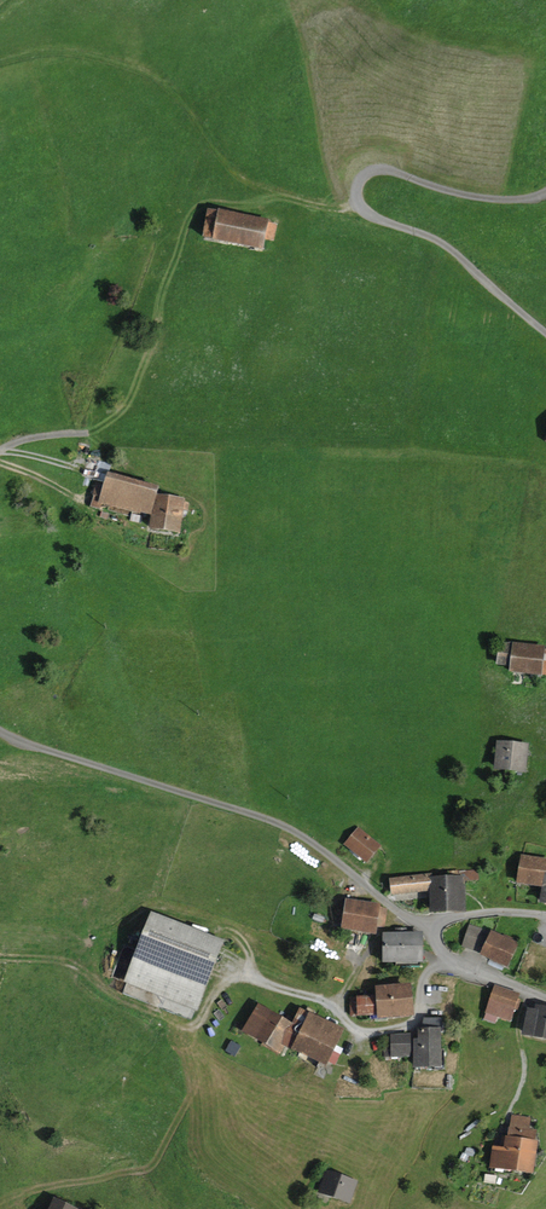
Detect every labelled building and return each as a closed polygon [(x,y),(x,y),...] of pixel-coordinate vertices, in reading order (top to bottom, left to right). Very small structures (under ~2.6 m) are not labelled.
[(270,219),(219,209),(219,212),(208,209),(203,237),(213,239),(212,241),(264,251),(266,240),(275,242),(278,224),(270,222),(270,219)] [(160,487),(107,472),(105,482),(97,481),(90,506),(101,509),(102,504),(151,516),(149,530),(181,533),(185,499),(158,494),(160,487)] [(499,641),(496,665),(509,666),(508,673),(543,677),(543,675),(545,675),(545,650),(545,646),(499,641)] [(530,744),(497,741),(494,770),(527,773),(530,744)] [(358,827),(344,845),(367,864),(382,846),(358,827)] [(521,854),(517,884),(542,888),(540,902),(545,904),(545,858),(521,854)] [(433,873),(389,878),(391,895),(430,892),(430,913),(467,913),(465,881),(480,880),(479,870),(452,871),(453,876),(433,877),(433,873)] [(382,903),(346,898),(341,928),(375,934),(377,926),(386,927),(388,908),(381,907),(382,903)] [(226,941),(152,912),(124,983),(199,1012),(226,941)] [(470,924),(462,947),(481,953),(481,956),(508,968),(519,943),(492,930),(491,932),(470,924)] [(423,932),(382,933),(383,963),(424,963),(423,932)] [(412,983),(375,987),(376,995),(377,1015),(378,1019),(414,1016),(412,983)] [(521,994),(495,985),(486,1013),(512,1022),(521,994)] [(376,995),(350,997),(351,1016),(377,1015),(376,995)] [(345,1029),(300,1008),(292,1024),(259,1004),(243,1031),(281,1055),(285,1047),(326,1067),(345,1029)] [(528,1008),(523,1035),(545,1039),(545,1006),(536,1005),(535,1009),(528,1008)] [(418,1039),(413,1039),(414,1068),(441,1068),(440,1018),(423,1018),(424,1028),(418,1028),(418,1039)] [(411,1034),(390,1034),(390,1038),(383,1043),(384,1057),(411,1057),(411,1034)] [(240,1046),(232,1042),(226,1051),(235,1056),(240,1046)] [(532,1118),(512,1115),(508,1137),(535,1140),(537,1130),(530,1129),(532,1118)] [(504,1148),(492,1146),(489,1169),(534,1175),(539,1141),(535,1140),(508,1137),(506,1136),(504,1148)] [(359,1181),(326,1168),(317,1191),(350,1204),(359,1181)] [(54,1195),(47,1208),(80,1208),(79,1208),(80,1208),(54,1195)]
